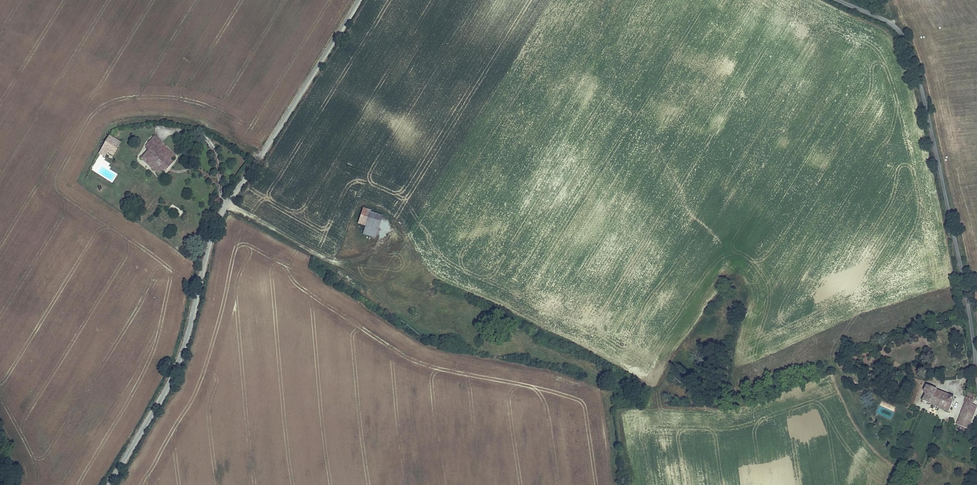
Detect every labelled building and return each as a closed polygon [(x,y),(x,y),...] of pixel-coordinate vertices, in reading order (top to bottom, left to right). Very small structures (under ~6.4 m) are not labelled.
[(152,134),(155,137),(159,140),(156,144),(152,140),(144,149),(161,167),(167,161),(169,162),(175,155),(174,153),(181,146),(159,126),(152,134)] [(111,127),(100,143),(106,147),(109,143),(113,147),(122,134),(111,127)] [(368,218),(372,206),(372,204),(366,202),(361,216),(368,218)] [(179,216),(182,212),(173,204),(169,208),(179,216)] [(384,209),(372,206),(368,218),(366,227),(378,231),(384,209)] [(929,395),(942,400),(948,402),(952,404),(956,392),(940,385),(940,383),(931,379),(928,387),(932,388),(929,395)] [(976,386),(970,385),(966,397),(967,398),(960,417),(970,421),(976,405),(976,397),(973,396),(976,388),(976,386)]
